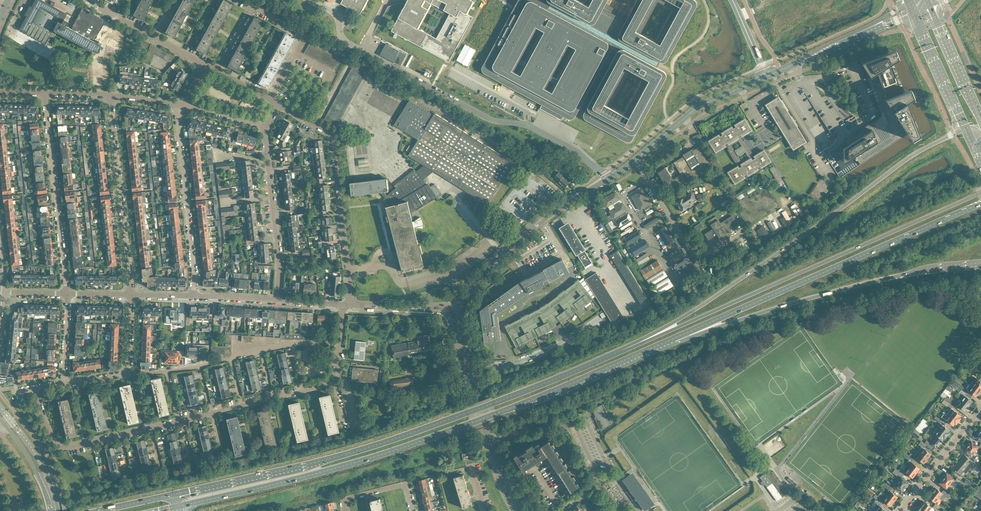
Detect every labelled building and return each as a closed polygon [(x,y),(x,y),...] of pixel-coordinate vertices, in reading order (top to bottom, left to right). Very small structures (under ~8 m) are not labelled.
[(53,6),(42,0),(35,0),(31,7),(29,6),(24,15),(26,16),(19,30),(49,46),(57,32),(93,52),(93,51),(96,52),(96,53),(98,54),(99,53),(101,42),(99,41),(98,44),(94,41),(95,38),(96,39),(97,36),(100,31),(106,20),(105,20),(93,14),(82,8),(81,10),(74,24),(72,26),(73,27),(72,29),(70,28),(70,27),(68,26),(68,27),(66,26),(68,21),(64,19),(67,14),(53,6)] [(152,4),(145,0),(141,0),(133,15),(143,20),(152,4)] [(192,4),(184,0),(182,0),(174,16),(183,21),(192,4)] [(214,16),(223,21),(232,5),(224,0),(223,0),(214,16)] [(341,4),(344,6),(345,6),(347,7),(350,9),(353,11),(356,12),(360,14),(368,0),(343,0),(341,4)] [(405,5),(405,6),(403,10),(391,31),(445,60),(447,61),(449,62),(453,55),(458,58),(460,55),(462,57),(461,58),(472,64),(476,57),(473,56),(483,37),(470,30),(457,54),(454,52),(463,36),(469,25),(473,17),(467,14),(470,8),(472,5),(474,0),(408,0),(405,5)] [(498,38),(483,66),(483,67),(482,67),(482,68),(482,69),(482,70),(482,71),(483,72),(484,73),(485,74),(503,84),(508,87),(509,87),(510,88),(515,90),(520,93),(542,105),(543,106),(541,108),(549,112),(559,117),(560,115),(563,117),(564,116),(568,119),(569,119),(570,119),(572,119),(573,119),(574,118),(575,117),(580,107),(586,110),(584,113),(584,114),(584,116),(584,117),(584,119),(585,120),(586,121),(625,142),(627,142),(628,142),(629,142),(630,141),(631,141),(632,140),(635,135),(665,78),(666,77),(666,76),(666,74),(665,73),(664,72),(663,71),(657,67),(659,63),(660,62),(661,63),(663,63),(664,62),(665,62),(666,61),(667,60),(696,7),(696,6),(697,4),(696,3),(696,1),(695,0),(694,0),(637,0),(629,16),(606,4),(608,0),(586,0),(584,4),(577,0),(548,0),(548,1),(549,2),(550,3),(545,1),(544,0),(519,0),(498,38)] [(174,38),(183,21),(174,16),(165,33),(174,38)] [(214,38),(219,28),(223,21),(214,16),(205,33),(214,38)] [(255,38),(264,22),(254,16),(245,33),(255,38)] [(205,55),(214,38),(205,33),(196,49),(205,55)] [(246,55),(255,38),(245,33),(236,50),(246,55)] [(286,55),(295,39),(285,33),(276,50),(286,55)] [(407,55),(387,43),(380,55),(401,66),(407,55)] [(823,150),(822,151),(840,178),(843,176),(860,165),(908,134),(912,141),(920,135),(917,128),(907,103),(914,99),(911,90),(903,92),(892,64),(899,59),(895,50),(888,53),(887,50),(885,46),(860,57),(860,58),(881,112),(883,116),(845,141),(839,145),(837,141),(836,142),(823,150)] [(237,72),(246,55),(236,50),(227,66),(237,72)] [(277,72),(286,55),(276,50),(267,67),(277,72)] [(370,67),(357,59),(323,121),(336,128),(370,67)] [(180,69),(174,63),(170,66),(172,68),(177,73),(176,75),(184,80),(184,78),(185,77),(187,74),(183,72),(184,71),(183,70),(181,69),(180,69)] [(125,72),(124,66),(119,66),(120,74),(128,75),(128,72),(125,72)] [(267,88),(277,72),(267,67),(258,83),(267,88)] [(126,84),(128,75),(120,74),(120,75),(119,75),(119,76),(119,78),(119,79),(120,79),(119,83),(126,84)] [(179,88),(181,85),(173,80),(172,82),(167,82),(167,77),(163,74),(161,86),(169,87),(169,88),(170,88),(170,89),(171,90),(172,89),(173,90),(174,89),(177,91),(179,88)] [(184,80),(176,75),(173,80),(181,85),(182,83),(183,81),(183,80),(184,80)] [(772,101),(768,103),(770,107),(769,107),(776,119),(777,118),(779,120),(776,122),(791,146),(793,145),(795,148),(804,143),(802,139),(804,138),(789,114),(788,114),(787,112),(788,111),(781,100),(780,101),(778,97),(773,100),(774,101),(773,101),(772,101)] [(355,182),(351,183),(352,195),(380,192),(386,199),(385,200),(386,202),(388,201),(391,206),(386,207),(388,215),(386,216),(388,219),(388,222),(390,222),(397,251),(399,259),(403,272),(411,269),(415,268),(423,266),(424,266),(421,254),(423,253),(421,245),(419,245),(414,228),(416,227),(417,227),(423,228),(423,225),(423,224),(422,222),(422,219),(420,217),(415,221),(413,221),(411,213),(437,197),(442,194),(435,184),(431,186),(430,184),(429,184),(428,184),(425,181),(429,178),(427,177),(434,171),(487,204),(487,205),(493,196),(497,189),(496,188),(503,178),(504,178),(514,163),(441,117),(435,113),(434,115),(410,100),(408,102),(394,125),(398,127),(399,126),(405,130),(405,131),(418,139),(417,141),(416,143),(413,147),(412,150),(410,152),(408,155),(424,165),(423,166),(416,171),(414,169),(394,185),(396,188),(387,195),(384,191),(389,191),(389,190),(387,178),(371,181),(363,181),(363,177),(354,178),(355,182)] [(37,105),(29,105),(29,113),(32,113),(33,123),(38,122),(37,114),(37,113),(38,112),(38,110),(38,109),(37,109),(37,105)] [(64,106),(57,106),(57,110),(56,110),(56,111),(56,113),(56,114),(57,114),(58,125),(64,125),(64,122),(64,120),(64,118),(62,118),(61,114),(64,114),(64,106)] [(99,107),(92,107),(92,114),(94,115),(95,121),(91,122),(91,124),(100,123),(99,115),(100,115),(100,114),(101,114),(100,112),(100,111),(99,111),(99,107)] [(129,120),(130,117),(133,117),(134,110),(127,109),(126,112),(125,112),(125,113),(124,114),(124,115),(124,116),(124,117),(126,131),(132,130),(132,127),(132,126),(130,126),(129,120)] [(168,115),(161,114),(160,122),(163,122),(164,129),(164,131),(168,131),(168,123),(168,122),(169,122),(169,120),(169,119),(168,119),(168,115)] [(196,129),(198,121),(198,120),(197,121),(190,119),(189,123),(188,123),(188,124),(187,125),(188,126),(188,127),(189,139),(194,139),(193,134),(193,130),(193,128),(196,129)] [(724,147),(726,145),(728,149),(727,150),(736,163),(739,167),(737,168),(736,167),(728,172),(729,173),(728,173),(734,183),(735,183),(736,183),(745,178),(744,176),(747,174),(748,176),(758,170),(757,168),(760,166),(761,168),(771,162),(770,161),(771,161),(765,151),(764,151),(764,150),(756,155),(756,156),(754,157),(752,153),(744,139),(744,140),(741,136),(743,135),(744,135),(751,131),(751,130),(752,129),(745,119),(745,120),(744,119),(735,125),(736,127),(733,129),(732,127),(722,133),(723,135),(720,137),(719,135),(709,141),(710,141),(709,142),(715,152),(716,151),(716,152),(724,147)] [(283,125),(282,126),(290,130),(292,127),(293,127),(294,125),(285,120),(284,123),(283,122),(282,125),(283,125)] [(212,133),(211,136),(216,137),(217,134),(219,126),(218,126),(217,125),(216,126),(214,125),(212,133)] [(287,136),(290,130),(282,126),(281,128),(280,128),(279,130),(280,131),(279,131),(287,136)] [(232,136),(233,132),(229,131),(230,129),(229,129),(229,128),(227,128),(224,127),(222,138),(231,140),(232,137),(232,136)] [(285,141),(287,136),(279,131),(278,134),(277,133),(276,136),(277,136),(276,137),(281,139),(279,142),(280,147),(286,146),(285,143),(286,142),(285,141)] [(242,143),(244,135),(241,134),(242,133),(239,132),(239,133),(238,133),(236,138),(233,137),(232,143),(235,143),(236,141),(242,143)] [(317,137),(307,132),(305,137),(311,140),(311,141),(314,141),(314,147),(322,147),(322,146),(323,146),(323,143),(322,143),(322,140),(318,141),(317,137)] [(248,145),(250,137),(247,136),(247,135),(245,134),(245,135),(244,135),(242,143),(248,145)] [(251,137),(250,137),(248,145),(254,147),(256,138),(253,138),(253,137),(251,136),(251,137)] [(711,157),(710,158),(707,160),(699,147),(692,151),(691,150),(683,155),(684,156),(673,163),(681,175),(673,180),(665,167),(657,173),(670,193),(709,169),(711,172),(716,168),(714,166),(714,165),(711,157)] [(279,161),(279,162),(288,161),(288,156),(291,156),(290,151),(278,152),(279,158),(278,158),(279,161)] [(360,154),(360,162),(370,161),(370,153),(360,154)] [(717,160),(713,162),(719,172),(723,170),(717,160)] [(316,182),(322,182),(322,181),(322,178),(326,178),(326,177),(327,177),(327,174),(326,174),(325,171),(317,172),(318,178),(314,179),(314,182),(316,181),(316,182)] [(559,172),(554,177),(565,188),(569,183),(566,180),(567,179),(559,172)] [(323,185),(322,182),(316,182),(317,188),(319,188),(320,192),(328,191),(327,191),(328,190),(328,188),(327,188),(327,185),(323,185)] [(635,203),(647,195),(644,190),(631,197),(635,203)] [(621,200),(616,191),(601,201),(606,209),(621,200)] [(692,193),(676,203),(681,211),(688,207),(687,205),(696,200),(692,193)] [(652,203),(647,195),(635,203),(640,211),(652,203)] [(592,196),(590,197),(591,201),(586,203),(588,208),(596,205),(592,196)] [(703,202),(695,207),(697,211),(705,206),(703,202)] [(627,211),(623,203),(609,212),(613,219),(627,211)] [(329,207),(329,204),(321,205),(322,210),(319,211),(320,214),(326,213),(326,210),(330,210),(330,209),(330,207),(329,207)] [(792,222),(785,211),(782,213),(784,216),(780,219),(785,227),(790,224),(791,226),(793,225),(792,223),(792,222)] [(325,214),(320,215),(321,225),(331,223),(332,223),(332,220),(331,220),(330,217),(326,217),(325,214)] [(632,220),(628,214),(615,222),(619,228),(632,220)] [(713,229),(705,234),(709,240),(717,234),(720,239),(728,234),(726,232),(739,224),(733,215),(720,223),(716,216),(709,221),(713,229)] [(659,224),(656,218),(644,226),(647,232),(659,224)] [(776,229),(771,221),(768,223),(772,231),(776,229)] [(570,226),(562,230),(586,269),(585,267),(592,263),(593,265),(593,264),(570,226)] [(771,238),(763,226),(760,228),(757,230),(764,242),(768,240),(771,238)] [(674,242),(665,227),(657,231),(666,246),(674,242)] [(641,237),(636,230),(623,238),(628,245),(641,237)] [(758,240),(753,232),(747,236),(752,244),(758,240)] [(258,239),(258,234),(250,235),(250,234),(246,235),(246,241),(245,241),(245,243),(247,243),(247,245),(255,244),(254,240),(258,239)] [(649,248),(645,240),(630,249),(632,251),(634,256),(635,256),(649,248)] [(670,259),(672,263),(685,255),(684,254),(686,253),(683,248),(682,249),(681,248),(676,251),(676,250),(673,252),(673,253),(668,256),(670,259)] [(618,251),(618,250),(610,256),(611,255),(619,268),(641,304),(640,304),(640,305),(648,300),(648,299),(618,251)] [(636,260),(639,265),(650,259),(647,253),(636,260)] [(690,261),(687,257),(673,265),(676,270),(681,267),(682,268),(687,264),(688,263),(690,262),(690,261)] [(498,316),(530,293),(529,292),(533,290),(534,291),(560,277),(559,276),(562,275),(563,276),(569,272),(562,259),(556,263),(556,264),(554,265),(553,264),(527,278),(528,279),(526,280),(525,278),(522,280),(523,281),(522,282),(521,281),(480,310),(480,312),(484,342),(501,340),(498,316)] [(640,271),(646,279),(663,269),(657,260),(640,271)] [(20,283),(20,275),(18,275),(17,269),(20,269),(20,267),(20,265),(11,266),(12,275),(11,275),(12,276),(11,276),(11,277),(11,278),(11,279),(13,279),(13,283),(20,283)] [(55,275),(54,265),(47,266),(47,268),(47,269),(50,269),(51,275),(47,275),(47,284),(47,283),(54,283),(54,280),(56,280),(56,279),(56,278),(56,277),(56,276),(56,275),(55,275)] [(117,276),(116,266),(110,267),(110,270),(110,271),(112,271),(113,273),(113,276),(110,276),(110,285),(117,285),(117,281),(118,281),(118,280),(119,279),(119,278),(118,277),(118,276),(117,276)] [(82,284),(83,276),(80,276),(80,271),(80,268),(74,268),(75,276),(74,276),(74,277),(74,278),(74,279),(74,280),(75,280),(75,284),(82,284)] [(149,274),(150,274),(150,268),(142,269),(142,271),(141,271),(141,272),(140,272),(140,273),(140,274),(141,274),(141,275),(142,275),(142,277),(141,277),(142,282),(144,282),(148,281),(148,279),(150,279),(149,277),(149,274)] [(185,278),(184,268),(177,269),(178,271),(178,273),(180,272),(181,278),(178,278),(178,286),(185,286),(185,282),(186,282),(186,281),(187,281),(187,279),(186,279),(186,278),(185,278)] [(228,280),(228,279),(229,271),(228,271),(228,269),(224,268),(224,271),(223,271),(223,278),(219,278),(218,286),(228,287),(228,285),(228,280)] [(217,276),(217,271),(218,271),(218,269),(217,269),(213,270),(210,271),(204,271),(204,275),(203,275),(202,282),(202,283),(202,285),(203,285),(203,286),(207,286),(211,286),(212,286),(214,286),(217,286),(217,276)] [(650,286),(667,276),(663,269),(646,280),(650,286)] [(613,324),(624,317),(596,272),(585,280),(613,324)] [(156,281),(156,276),(152,276),(152,274),(150,274),(149,274),(149,277),(150,279),(148,279),(148,281),(144,282),(144,284),(147,284),(147,286),(151,287),(151,286),(152,286),(152,287),(153,287),(154,287),(155,287),(155,286),(155,285),(157,285),(157,281),(156,281)] [(331,276),(330,283),(328,283),(327,284),(327,286),(328,287),(330,287),(329,295),(339,296),(340,277),(331,276)] [(656,296),(673,286),(668,277),(651,288),(656,296)] [(555,324),(559,321),(562,324),(573,315),(573,314),(579,310),(579,311),(591,302),(590,301),(593,299),(579,280),(578,279),(575,282),(564,291),(564,290),(558,295),(547,304),(547,303),(543,306),(540,307),(540,308),(528,315),(528,314),(521,317),(521,318),(509,324),(508,324),(505,325),(505,326),(516,348),(519,346),(520,346),(533,340),(532,339),(539,336),(552,330),(552,329),(557,326),(555,324)] [(291,284),(290,286),(292,287),(291,292),(298,292),(299,283),(292,282),(292,284),(291,284)] [(34,313),(34,305),(33,305),(31,305),(29,305),(29,304),(23,304),(23,305),(24,305),(24,307),(24,308),(25,308),(25,309),(28,309),(28,314),(31,314),(31,313),(34,313)] [(58,306),(51,305),(50,313),(50,321),(57,322),(57,314),(59,314),(59,313),(59,312),(59,311),(59,310),(59,309),(58,309),(58,306)] [(85,314),(85,306),(83,306),(82,306),(81,305),(79,305),(77,307),(77,308),(77,310),(76,310),(76,311),(76,313),(76,314),(77,314),(77,321),(85,322),(85,319),(84,319),(85,314)] [(186,314),(186,320),(196,320),(196,308),(195,308),(195,307),(191,306),(191,308),(189,308),(189,314),(186,314)] [(225,318),(226,307),(222,307),(222,306),(220,306),(219,306),(218,306),(218,311),(215,311),(215,313),(214,313),(213,317),(222,318),(225,318)] [(24,308),(24,307),(18,307),(18,310),(17,311),(18,313),(18,316),(20,317),(23,317),(23,316),(23,314),(28,314),(28,309),(25,309),(25,308),(24,308)] [(119,307),(112,307),(112,314),(115,314),(114,319),(118,319),(119,315),(120,315),(120,314),(121,314),(121,312),(120,312),(120,310),(119,310),(119,307)] [(150,315),(150,307),(143,307),(143,311),(142,311),(142,312),(142,314),(142,315),(143,315),(143,323),(150,324),(150,321),(150,315)] [(202,307),(202,320),(212,320),(212,314),(209,314),(209,308),(207,308),(207,307),(202,307)] [(166,315),(166,323),(171,323),(171,322),(184,323),(185,313),(178,313),(178,310),(178,309),(176,309),(176,310),(172,310),(168,309),(168,315),(166,315)] [(18,313),(17,311),(13,311),(13,317),(14,317),(14,321),(18,322),(19,322),(22,322),(23,317),(20,317),(18,316),(18,313)] [(294,327),(295,312),(288,311),(287,319),(290,319),(289,333),(285,333),(285,335),(285,339),(293,339),(293,334),(293,333),(293,327),(294,327)] [(18,329),(18,322),(14,321),(14,317),(13,317),(11,317),(11,316),(9,316),(9,322),(10,322),(10,324),(9,324),(9,326),(10,327),(10,329),(18,329)] [(20,336),(21,331),(17,331),(18,329),(10,329),(9,331),(9,332),(9,333),(9,336),(17,337),(17,336),(20,336)] [(418,337),(418,341),(419,344),(423,343),(423,345),(422,346),(423,350),(431,349),(429,335),(418,337)] [(364,361),(365,350),(366,342),(356,341),(354,360),(364,361)] [(419,344),(418,341),(391,345),(394,358),(411,355),(410,353),(423,350),(422,346),(423,345),(423,343),(419,344)] [(209,345),(199,345),(199,358),(200,358),(200,359),(204,359),(204,358),(205,358),(205,351),(209,351),(209,345)] [(211,348),(210,353),(225,354),(225,351),(225,347),(225,346),(218,346),(217,348),(211,348)] [(168,363),(172,363),(172,350),(161,350),(161,357),(165,357),(165,361),(166,362),(166,363),(168,363)] [(172,350),(172,363),(176,364),(176,363),(178,363),(178,362),(179,362),(179,357),(183,357),(184,351),(172,350)] [(287,356),(286,352),(277,354),(277,355),(274,355),(276,362),(286,360),(286,356),(287,356)] [(256,363),(255,360),(246,362),(243,363),(244,370),(248,369),(255,367),(255,364),(256,363)] [(288,360),(286,360),(276,362),(277,369),(288,367),(287,364),(289,363),(288,360)] [(53,365),(54,361),(47,361),(48,364),(48,367),(49,375),(54,374),(54,372),(55,371),(55,370),(56,370),(56,368),(56,367),(50,366),(51,364),(53,365)] [(119,361),(117,361),(109,361),(109,363),(105,363),(104,361),(103,361),(101,361),(102,369),(105,369),(110,369),(110,370),(113,370),(113,369),(117,370),(117,366),(117,365),(118,365),(119,364),(119,363),(119,362),(119,361)] [(288,367),(277,369),(279,377),(290,374),(289,371),(292,370),(291,366),(288,367)] [(225,371),(224,367),(212,370),(214,377),(225,375),(224,371),(225,371)] [(257,367),(255,367),(248,369),(249,376),(257,374),(256,371),(258,371),(257,367)] [(378,369),(353,367),(353,370),(351,370),(351,372),(353,372),(352,380),(377,383),(378,369)] [(293,373),(290,374),(279,377),(281,384),(291,381),(291,378),(294,377),(293,373)] [(2,382),(3,382),(3,383),(4,383),(6,383),(6,382),(7,382),(8,382),(8,383),(13,382),(13,381),(16,380),(15,375),(15,374),(9,375),(8,374),(7,375),(0,374),(0,382),(2,382)] [(194,378),(194,374),(181,377),(183,384),(186,384),(194,382),(193,379),(194,378)] [(226,374),(225,375),(214,377),(215,384),(226,382),(226,378),(227,378),(226,374)] [(249,376),(248,377),(249,383),(251,383),(259,381),(258,378),(259,378),(258,374),(257,374),(249,376)] [(165,395),(162,385),(161,377),(150,379),(154,398),(165,395)] [(970,384),(980,392),(980,379),(980,381),(975,377),(974,377),(973,377),(972,377),(972,378),(972,379),(973,379),(973,380),(970,384)] [(228,381),(226,382),(215,384),(217,391),(228,389),(227,385),(228,385),(228,381)] [(260,381),(259,381),(248,384),(249,391),(260,389),(260,385),(261,385),(260,381)] [(195,382),(194,382),(186,384),(188,391),(195,389),(195,386),(196,385),(195,382)] [(954,383),(952,386),(958,391),(959,391),(958,393),(961,395),(959,399),(969,407),(972,404),(970,403),(972,401),(969,399),(965,396),(967,393),(957,386),(958,386),(954,383)] [(958,386),(957,386),(967,393),(969,391),(973,394),(976,397),(977,395),(978,396),(980,392),(970,384),(967,388),(964,386),(964,387),(963,386),(959,383),(958,386)] [(134,403),(132,392),(130,384),(119,386),(124,405),(134,403)] [(188,391),(184,392),(186,399),(197,396),(196,393),(200,392),(199,388),(195,389),(188,391)] [(229,388),(228,389),(217,391),(219,399),(230,396),(229,393),(230,392),(229,388)] [(103,410),(101,399),(99,391),(88,394),(93,412),(103,410)] [(969,407),(959,399),(957,401),(953,399),(952,400),(947,396),(948,395),(943,391),(940,395),(940,396),(941,396),(944,399),(954,406),(956,404),(957,404),(957,405),(964,411),(966,409),(967,410),(969,407)] [(334,413),(331,402),(329,394),(319,397),(323,416),(334,413)] [(169,414),(167,406),(165,395),(154,398),(159,416),(169,414)] [(204,395),(197,396),(186,399),(188,406),(199,403),(198,400),(204,398),(204,395)] [(72,417),(70,406),(68,399),(57,401),(62,420),(72,417)] [(961,415),(952,409),(954,406),(944,399),(942,402),(947,406),(948,405),(951,408),(947,413),(958,421),(960,418),(959,417),(961,415)] [(303,420),(300,409),(298,402),(288,404),(292,423),(303,420)] [(138,421),(137,413),(134,403),(124,405),(128,424),(138,421)] [(597,419),(595,420),(600,430),(612,424),(603,404),(592,409),(597,419)] [(272,428),(269,417),(267,409),(257,412),(261,430),(272,428)] [(108,429),(106,420),(103,410),(93,412),(97,431),(108,429)] [(359,412),(349,414),(351,423),(360,422),(359,412)] [(338,432),(336,423),(334,413),(323,416),(327,434),(338,432)] [(938,413),(936,416),(942,421),(944,419),(953,426),(954,424),(955,425),(958,421),(947,413),(946,415),(943,414),(942,416),(938,413)] [(241,435),(238,424),(237,416),(226,419),(230,438),(241,435)] [(941,423),(942,421),(936,416),(934,418),(936,419),(936,420),(940,423),(936,428),(947,436),(949,433),(948,432),(949,430),(941,423)] [(77,436),(75,428),(72,417),(62,420),(66,438),(77,436)] [(307,439),(305,428),(303,420),(292,423),(297,442),(307,439)] [(208,429),(207,425),(195,428),(196,435),(208,433),(207,429),(208,429)] [(276,446),(274,435),(272,428),(261,430),(266,449),(276,446)] [(947,436),(936,428),(933,432),(937,436),(934,439),(931,444),(936,448),(940,444),(943,441),(947,436)] [(167,434),(164,435),(166,442),(169,442),(177,440),(176,436),(177,436),(176,432),(167,434)] [(208,433),(196,435),(198,442),(209,440),(208,436),(212,436),(211,432),(208,433)] [(246,454),(244,446),(241,435),(230,438),(235,456),(246,454)] [(212,439),(209,440),(198,442),(200,449),(203,449),(211,447),(210,443),(213,443),(212,439)] [(146,443),(146,440),(134,442),(135,450),(138,449),(146,447),(145,444),(146,443)] [(178,440),(177,440),(169,442),(166,442),(168,450),(171,449),(178,447),(177,444),(179,443),(178,440)] [(918,445),(921,447),(918,451),(928,459),(930,457),(930,456),(929,456),(931,454),(924,449),(926,445),(921,441),(918,445)] [(980,444),(978,447),(971,441),(970,443),(969,443),(967,446),(975,452),(977,449),(979,450),(980,449),(980,445),(980,444)] [(577,488),(548,442),(542,445),(548,454),(571,491),(577,488)] [(548,454),(542,445),(539,447),(538,445),(516,459),(523,470),(548,454)] [(212,446),(211,447),(203,449),(204,452),(200,453),(201,457),(213,454),(212,451),(213,450),(212,446)] [(965,449),(964,451),(970,455),(968,458),(971,460),(973,461),(974,462),(976,460),(975,459),(978,454),(975,452),(967,446),(965,448),(965,449)] [(115,447),(102,450),(104,457),(115,454),(114,451),(116,451),(115,447)] [(147,447),(146,447),(138,449),(140,456),(148,454),(147,451),(148,450),(147,447)] [(179,447),(178,447),(171,449),(172,456),(180,454),(179,451),(180,450),(179,447)] [(928,459),(918,451),(914,456),(911,453),(909,455),(908,456),(914,460),(915,457),(923,463),(925,462),(926,462),(928,459)] [(920,468),(912,462),(914,460),(908,456),(909,455),(905,453),(903,455),(909,459),(907,461),(909,462),(907,466),(917,474),(919,471),(919,470),(918,470),(920,468)] [(115,454),(104,457),(106,464),(109,463),(117,461),(116,458),(117,458),(116,454),(115,454)] [(149,454),(148,454),(140,456),(137,457),(139,464),(142,463),(141,463),(149,461),(148,458),(150,458),(149,454)] [(181,454),(180,454),(172,456),(169,456),(171,464),(182,461),(181,458),(182,457),(181,454)] [(966,473),(975,463),(974,462),(973,461),(971,460),(968,458),(964,454),(963,455),(964,455),(956,465),(955,465),(953,468),(953,469),(955,470),(954,471),(956,472),(956,471),(960,475),(963,471),(966,473)] [(109,463),(106,464),(108,471),(118,469),(118,465),(119,465),(121,465),(120,461),(118,461),(117,461),(109,463)] [(150,461),(149,461),(141,463),(142,463),(143,471),(151,469),(150,465),(151,465),(150,461)] [(917,474),(907,466),(903,470),(900,468),(898,470),(903,474),(905,471),(912,477),(913,476),(914,476),(915,476),(917,474)] [(118,469),(108,471),(109,479),(112,478),(113,481),(121,480),(121,479),(120,476),(119,472),(121,472),(120,468),(118,469)] [(908,482),(901,476),(903,474),(898,470),(896,473),(899,475),(896,480),(906,488),(908,485),(908,484),(907,484),(908,482)] [(767,475),(766,473),(760,477),(767,487),(771,493),(777,501),(789,492),(786,488),(785,488),(775,473),(773,471),(767,475)] [(955,480),(946,473),(945,475),(944,475),(942,477),(952,485),(955,481),(960,484),(960,483),(963,485),(965,484),(963,483),(962,481),(961,482),(957,478),(955,480)] [(652,505),(630,474),(623,480),(628,488),(627,489),(626,492),(635,503),(637,503),(639,502),(645,510),(652,505)] [(468,490),(463,475),(458,476),(454,477),(458,493),(468,490)] [(940,481),(939,483),(946,489),(945,491),(949,495),(949,494),(953,497),(955,494),(951,491),(954,487),(952,485),(942,477),(939,480),(939,481),(940,481)] [(425,479),(419,480),(420,486),(427,485),(427,484),(429,484),(428,478),(425,479)] [(967,478),(963,483),(965,484),(973,490),(977,484),(974,482),(973,483),(967,478)] [(906,488),(896,480),(892,484),(888,481),(886,484),(891,487),(892,485),(901,492),(902,490),(903,491),(904,491),(906,488)] [(622,488),(622,481),(612,481),(612,488),(619,488),(619,494),(624,494),(624,488),(622,488)] [(897,496),(890,490),(892,488),(891,487),(886,484),(884,482),(882,485),(888,489),(885,494),(895,502),(897,499),(896,498),(897,496)] [(431,490),(429,484),(427,484),(427,485),(420,486),(421,492),(431,490)] [(973,494),(980,500),(980,484),(973,494)] [(949,495),(945,491),(943,493),(935,487),(934,489),(933,489),(931,492),(941,499),(944,494),(948,497),(949,495)] [(432,496),(431,490),(421,492),(423,498),(432,496)] [(473,505),(470,496),(468,490),(458,493),(463,508),(473,505)] [(931,492),(929,494),(929,495),(928,497),(936,503),(934,505),(938,509),(938,508),(942,510),(943,510),(944,509),(937,504),(941,499),(931,492)] [(895,502),(885,494),(881,498),(878,496),(876,499),(881,502),(882,500),(890,506),(891,504),(892,505),(893,505),(895,502)] [(434,501),(432,496),(423,498),(424,504),(434,501)] [(380,498),(375,499),(370,501),(373,510),(383,510),(380,498)] [(879,505),(881,502),(876,499),(874,501),(877,504),(873,508),(877,510),(886,510),(879,505)] [(435,507),(434,501),(424,504),(425,510),(435,507)] [(334,508),(332,502),(325,504),(323,504),(324,510),(334,508)] [(934,505),(932,507),(932,506),(931,507),(924,502),(923,503),(922,503),(920,506),(926,510),(931,510),(933,508),(937,510),(938,509),(934,505)]
